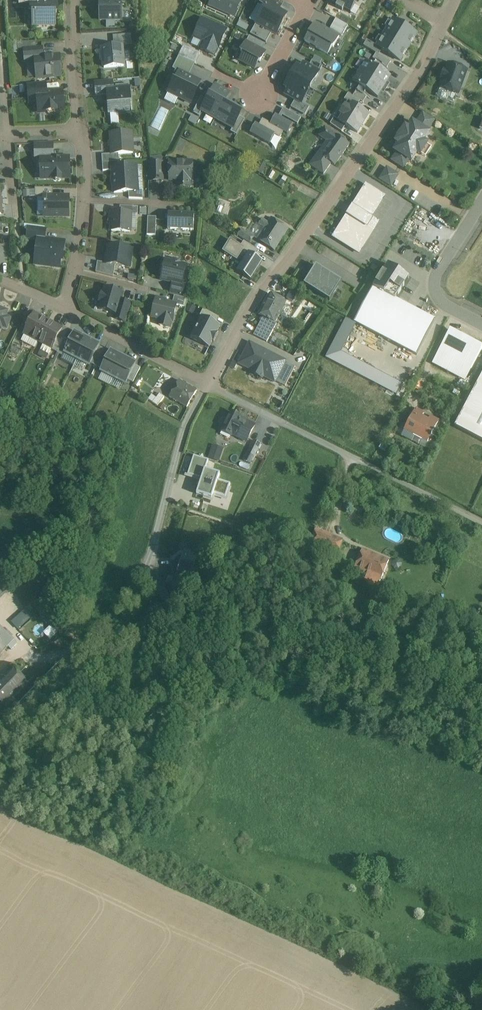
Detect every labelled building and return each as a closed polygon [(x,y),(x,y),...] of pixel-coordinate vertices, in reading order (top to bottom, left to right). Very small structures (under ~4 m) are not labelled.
[(100,20),(121,20),(121,0),(100,0),(100,20)] [(212,0),(214,1),(220,4),(218,9),(234,16),(241,0),(212,0)] [(330,1),(337,5),(336,7),(343,11),(344,9),(351,13),(358,0),(330,0),(330,1)] [(37,2),(31,2),(31,3),(31,14),(33,14),(33,26),(55,26),(55,14),(57,14),(57,2),(37,2)] [(267,5),(256,25),(276,36),(287,16),(267,5)] [(330,29),(342,35),(348,24),(335,18),(330,29)] [(227,30),(202,19),(194,37),(203,41),(200,49),(214,55),(218,48),(219,48),(227,30)] [(417,34),(393,20),(385,33),(409,48),(413,41),(417,34)] [(239,21),(237,26),(247,30),(249,25),(239,21)] [(339,37),(316,24),(311,34),(309,34),(305,41),(328,54),(332,47),(333,48),(335,44),(339,37)] [(111,45),(132,44),(132,33),(110,34),(111,45)] [(385,33),(376,47),(400,61),(409,48),(385,33)] [(266,53),(246,43),(241,53),(243,54),(240,61),(255,69),(258,62),(260,63),(266,53)] [(122,46),(102,48),(104,68),(124,66),(122,46)] [(42,48),(24,49),(25,63),(36,62),(35,58),(43,58),(42,48)] [(43,58),(35,58),(36,62),(37,78),(61,76),(59,56),(43,58)] [(382,65),(375,61),(372,65),(366,61),(359,72),(385,88),(391,78),(391,77),(379,70),(382,65)] [(319,72),(304,63),(301,69),(297,67),(292,77),(291,76),(290,77),(310,87),(310,88),(319,72)] [(466,71),(449,65),(446,72),(444,71),(441,80),(443,81),(440,88),(457,94),(466,71)] [(201,82),(176,70),(171,80),(174,81),(168,92),(191,104),(197,91),(196,91),(201,82)] [(385,88),(359,72),(352,83),(359,87),(356,91),(363,96),(366,91),(378,98),(385,88)] [(310,87),(290,77),(285,87),(288,89),(285,94),(301,103),(310,87)] [(113,80),(95,82),(96,96),(108,95),(114,94),(114,90),(113,80)] [(46,84),(28,85),(30,104),(38,103),(39,112),(46,112),(48,114),(54,113),(56,111),(64,110),(62,92),(47,93),(46,84)] [(129,85),(116,86),(116,90),(114,90),(114,94),(108,95),(109,113),(132,111),(129,85)] [(201,110),(216,119),(226,101),(230,93),(215,85),(201,110)] [(457,94),(440,88),(438,95),(455,101),(457,94)] [(226,101),(216,119),(233,129),(243,111),(226,101)] [(339,121),(358,133),(370,115),(347,101),(339,114),(342,116),(339,121)] [(151,125),(159,129),(168,109),(160,105),(151,125)] [(298,124),(302,117),(283,107),(279,114),(298,124)] [(189,121),(195,124),(199,118),(192,114),(189,121)] [(416,125),(427,132),(434,121),(423,114),(416,125)] [(293,124),(276,115),(271,124),(262,120),(259,125),(256,123),(250,133),(270,144),(275,135),(280,138),(283,132),(288,134),(293,124)] [(427,132),(416,125),(413,123),(408,129),(405,128),(396,142),(399,144),(395,151),(397,153),(409,160),(412,162),(417,153),(421,155),(427,145),(424,142),(430,133),(427,132)] [(327,142),(330,144),(336,135),(325,127),(319,136),(327,142)] [(132,132),(111,133),(112,154),(119,154),(133,153),(132,132)] [(321,156),(332,164),(335,166),(350,146),(336,135),(330,144),(321,156)] [(330,144),(327,142),(310,165),(324,175),(332,164),(321,156),(330,144)] [(53,143),(35,144),(35,159),(41,159),(41,158),(53,158),(53,143)] [(409,160),(397,153),(392,161),(404,168),(409,160)] [(112,154),(102,155),(102,163),(118,162),(119,162),(119,154),(112,154)] [(53,158),(41,158),(41,159),(41,178),(53,178),(55,180),(59,180),(61,178),(69,177),(69,157),(53,158)] [(118,162),(102,163),(103,171),(113,170),(113,168),(119,168),(118,162)] [(162,162),(150,163),(151,181),(163,181),(162,162)] [(192,162),(170,162),(170,179),(178,179),(178,186),(189,186),(189,179),(192,179),(192,162)] [(119,168),(113,168),(113,170),(114,192),(128,191),(138,191),(138,190),(136,167),(119,168)] [(387,169),(380,179),(391,187),(398,176),(387,169)] [(53,188),(35,187),(35,197),(44,197),(44,196),(53,196),(53,188)] [(365,187),(333,239),(360,256),(379,226),(372,221),(386,200),(365,187)] [(142,190),(138,190),(138,191),(128,191),(129,198),(143,198),(142,190)] [(53,196),(44,196),(44,197),(44,215),(68,215),(68,196),(53,196)] [(138,206),(120,205),(120,211),(131,212),(131,213),(138,214),(138,206)] [(120,211),(112,211),(111,230),(130,231),(131,213),(131,212),(120,211)] [(194,214),(168,212),(167,228),(193,230),(194,214)] [(156,216),(148,216),(147,234),(156,234),(156,216)] [(268,222),(262,219),(259,224),(264,228),(257,239),(274,250),(288,229),(271,217),(268,222)] [(46,229),(28,227),(27,237),(38,239),(38,238),(45,239),(46,229)] [(254,237),(241,229),(237,235),(250,243),(254,237)] [(45,239),(38,238),(38,239),(35,262),(60,266),(61,256),(63,256),(65,242),(45,239)] [(235,267),(255,279),(267,260),(234,240),(226,252),(239,260),(235,267)] [(132,249),(108,245),(106,262),(106,263),(115,264),(130,266),(132,249)] [(174,259),(171,261),(166,260),(165,265),(162,267),(161,270),(163,273),(161,278),(173,281),(182,283),(186,265),(180,263),(178,261),(174,259)] [(115,264),(106,263),(106,262),(97,261),(96,271),(113,275),(115,264)] [(386,263),(355,323),(416,355),(435,320),(398,301),(411,276),(386,263)] [(342,282),(316,266),(304,285),(330,301),(342,282)] [(182,283),(173,281),(170,291),(182,294),(185,284),(182,283)] [(123,292),(105,286),(103,293),(102,292),(100,299),(101,299),(99,306),(116,311),(117,311),(121,299),(123,292)] [(286,302),(270,293),(259,314),(263,316),(261,321),(268,325),(271,320),(276,323),(286,302)] [(188,297),(174,294),(172,302),(176,303),(186,306),(188,297)] [(172,302),(165,300),(166,298),(156,296),(152,315),(160,317),(158,323),(170,326),(171,320),(172,320),(176,303),(172,302)] [(130,301),(121,299),(117,311),(116,311),(115,316),(125,319),(130,301)] [(0,304),(0,323),(1,324),(3,318),(8,320),(10,314),(5,312),(7,307),(0,304)] [(35,308),(29,305),(23,317),(29,320),(34,310),(35,308)] [(219,317),(203,308),(200,315),(201,316),(202,315),(216,323),(219,317)] [(34,310),(29,320),(24,328),(38,335),(48,317),(34,310)] [(201,316),(190,337),(209,347),(212,340),(214,341),(218,333),(217,332),(220,325),(216,323),(202,315),(201,316)] [(48,317),(38,335),(44,338),(40,345),(48,349),(51,344),(52,345),(57,335),(62,325),(62,324),(48,317)] [(268,325),(261,321),(254,335),(267,342),(274,328),(268,325)] [(69,326),(63,323),(62,324),(62,325),(57,335),(62,338),(69,326)] [(87,335),(74,328),(70,337),(64,348),(77,354),(87,335)] [(451,330),(434,363),(466,380),(481,348),(481,346),(451,330)] [(65,334),(57,348),(62,351),(64,348),(70,337),(65,334)] [(100,341),(87,335),(77,354),(89,361),(90,359),(99,343),(100,341)] [(99,343),(90,359),(96,362),(99,357),(104,346),(99,343)] [(250,343),(240,363),(253,369),(251,372),(262,377),(263,375),(275,381),(285,361),(250,343)] [(110,349),(104,346),(99,357),(104,359),(110,349)] [(123,354),(111,347),(110,349),(104,359),(100,367),(113,373),(123,354)] [(136,360),(123,354),(113,373),(126,380),(135,362),(136,360)] [(285,361),(275,381),(285,386),(295,367),(285,361)] [(135,362),(128,376),(133,379),(140,365),(135,362)] [(197,389),(179,378),(169,394),(187,405),(197,389)] [(456,427),(481,440),(481,378),(456,427)] [(156,395),(153,400),(157,404),(164,394),(159,391),(156,395)] [(156,395),(151,392),(148,397),(153,400),(156,395)] [(424,413),(416,409),(405,429),(414,434),(411,440),(420,445),(423,439),(428,441),(439,421),(431,417),(427,423),(421,419),(424,413)] [(240,417),(232,412),(223,430),(231,434),(232,433),(238,436),(246,440),(254,425),(240,417)] [(246,440),(238,436),(235,443),(243,447),(246,440)] [(254,440),(249,450),(255,453),(260,444),(254,440)] [(212,443),(209,455),(220,458),(223,446),(212,443)] [(249,450),(244,459),(250,463),(255,453),(249,450)] [(208,461),(193,456),(187,473),(202,478),(197,493),(212,498),(214,494),(225,498),(230,484),(218,480),(221,474),(205,469),(208,461)] [(343,538),(332,534),(332,533),(315,527),(310,544),(338,553),(343,538)] [(389,557),(363,546),(354,565),(367,570),(364,578),(378,584),(381,576),(389,557)] [(183,551),(181,560),(180,560),(178,565),(179,565),(174,583),(189,587),(191,581),(192,581),(195,571),(193,571),(197,558),(193,556),(193,554),(183,551)] [(170,597),(164,585),(157,589),(162,599),(170,597)] [(18,628),(38,611),(29,600),(8,618),(18,628)] [(45,605),(38,611),(46,619),(52,613),(45,605)] [(44,631),(50,638),(57,631),(51,625),(44,631)] [(13,640),(0,628),(0,655),(13,640)] [(27,681),(13,666),(4,675),(18,690),(27,681)] [(0,679),(0,700),(3,704),(18,690),(4,675),(0,679)]
